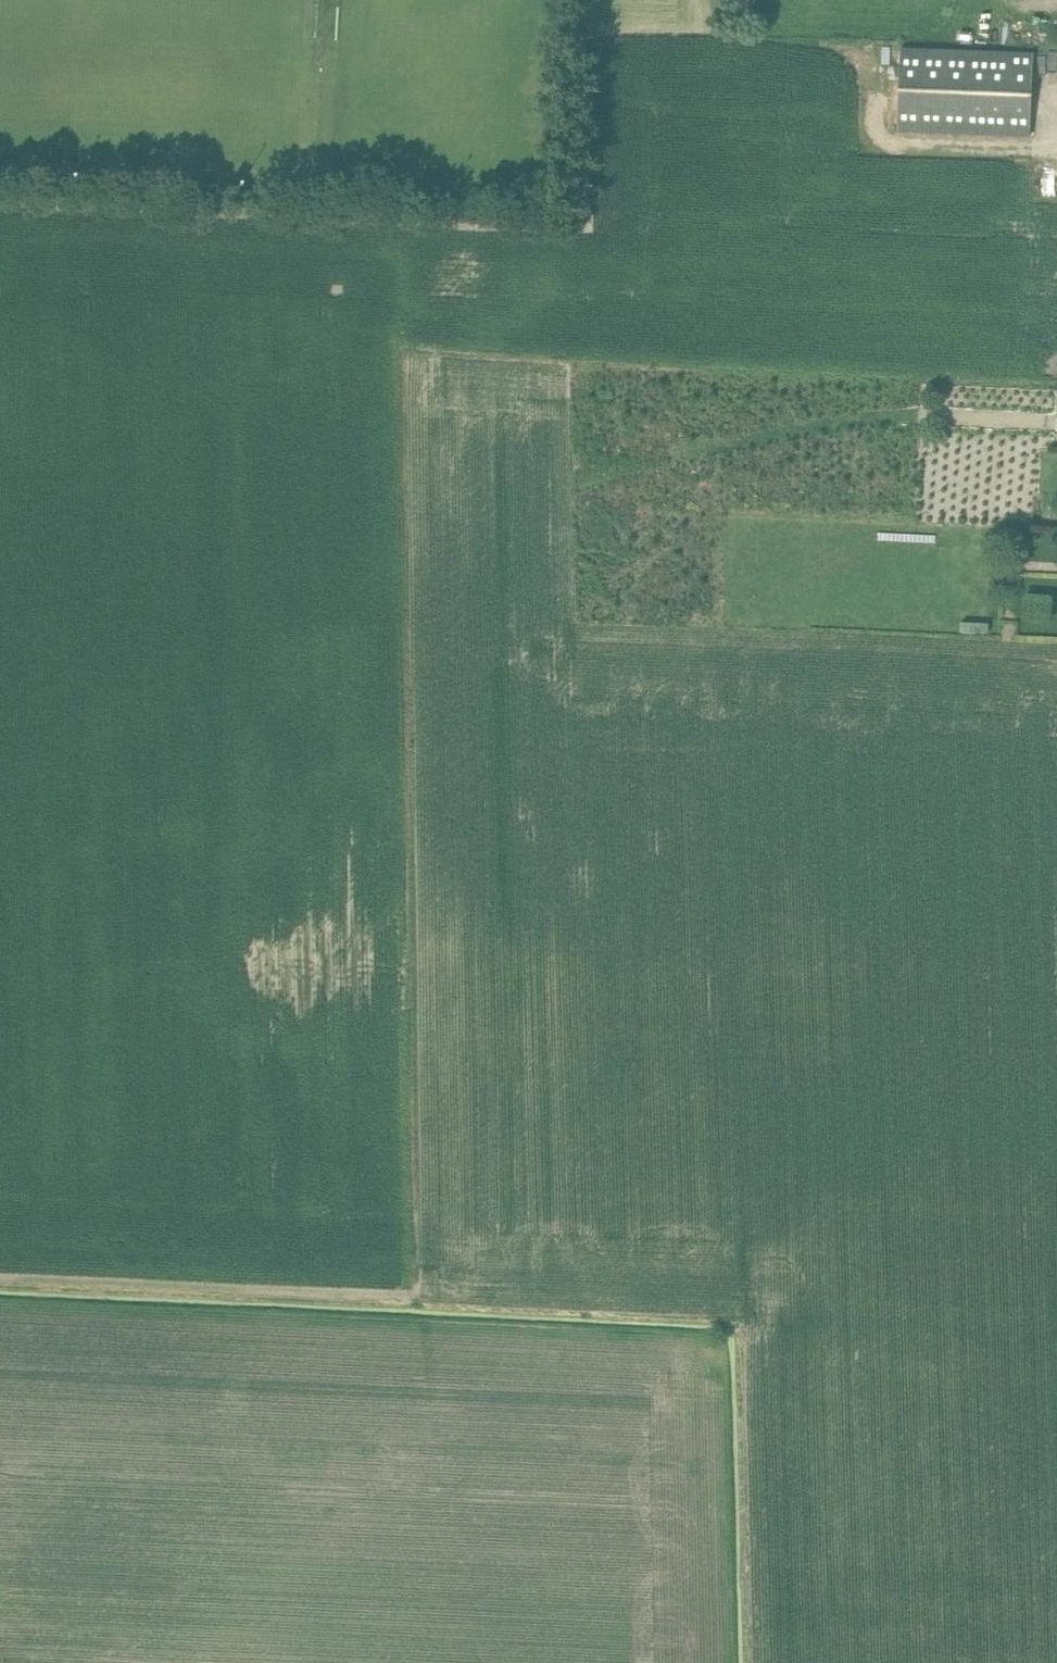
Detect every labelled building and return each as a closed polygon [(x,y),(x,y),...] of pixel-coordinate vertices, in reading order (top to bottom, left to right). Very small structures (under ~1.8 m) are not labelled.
[(1027,139),(1031,57),(903,51),(899,132),(1027,139)] [(1040,88),(1056,88),(1056,63),(1039,63),(1040,88)]
